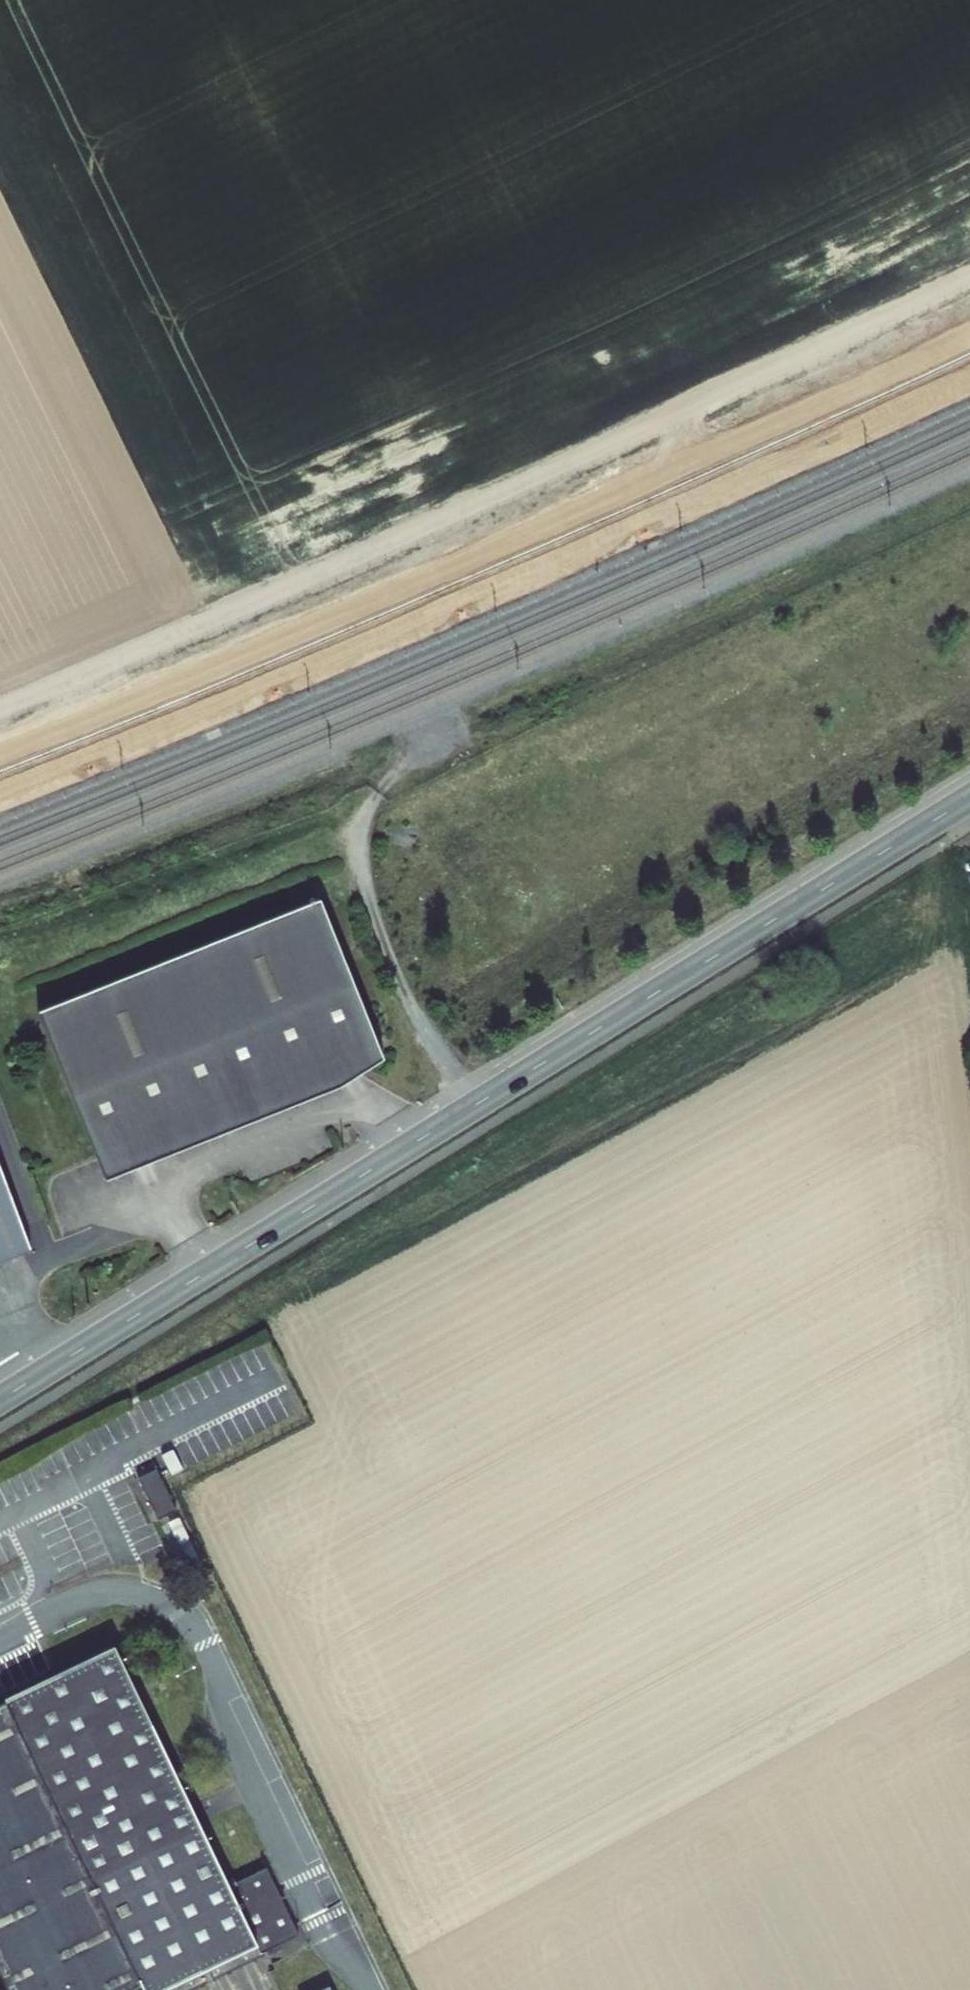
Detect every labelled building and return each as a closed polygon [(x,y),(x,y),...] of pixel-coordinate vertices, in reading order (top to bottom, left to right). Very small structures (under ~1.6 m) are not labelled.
[(321,905),(37,1015),(70,1100),(103,1184),(338,1094),(383,1066),(321,905)] [(27,1252),(0,1177),(0,1262),(27,1252)] [(158,1466),(136,1477),(156,1520),(177,1508),(158,1466)] [(0,1704),(0,1974),(8,1989),(130,1989),(135,1988),(135,1989),(163,1989),(253,1946),(257,1955),(298,1935),(266,1866),(224,1884),(112,1645),(0,1696),(0,1698),(2,1703),(0,1704)]
